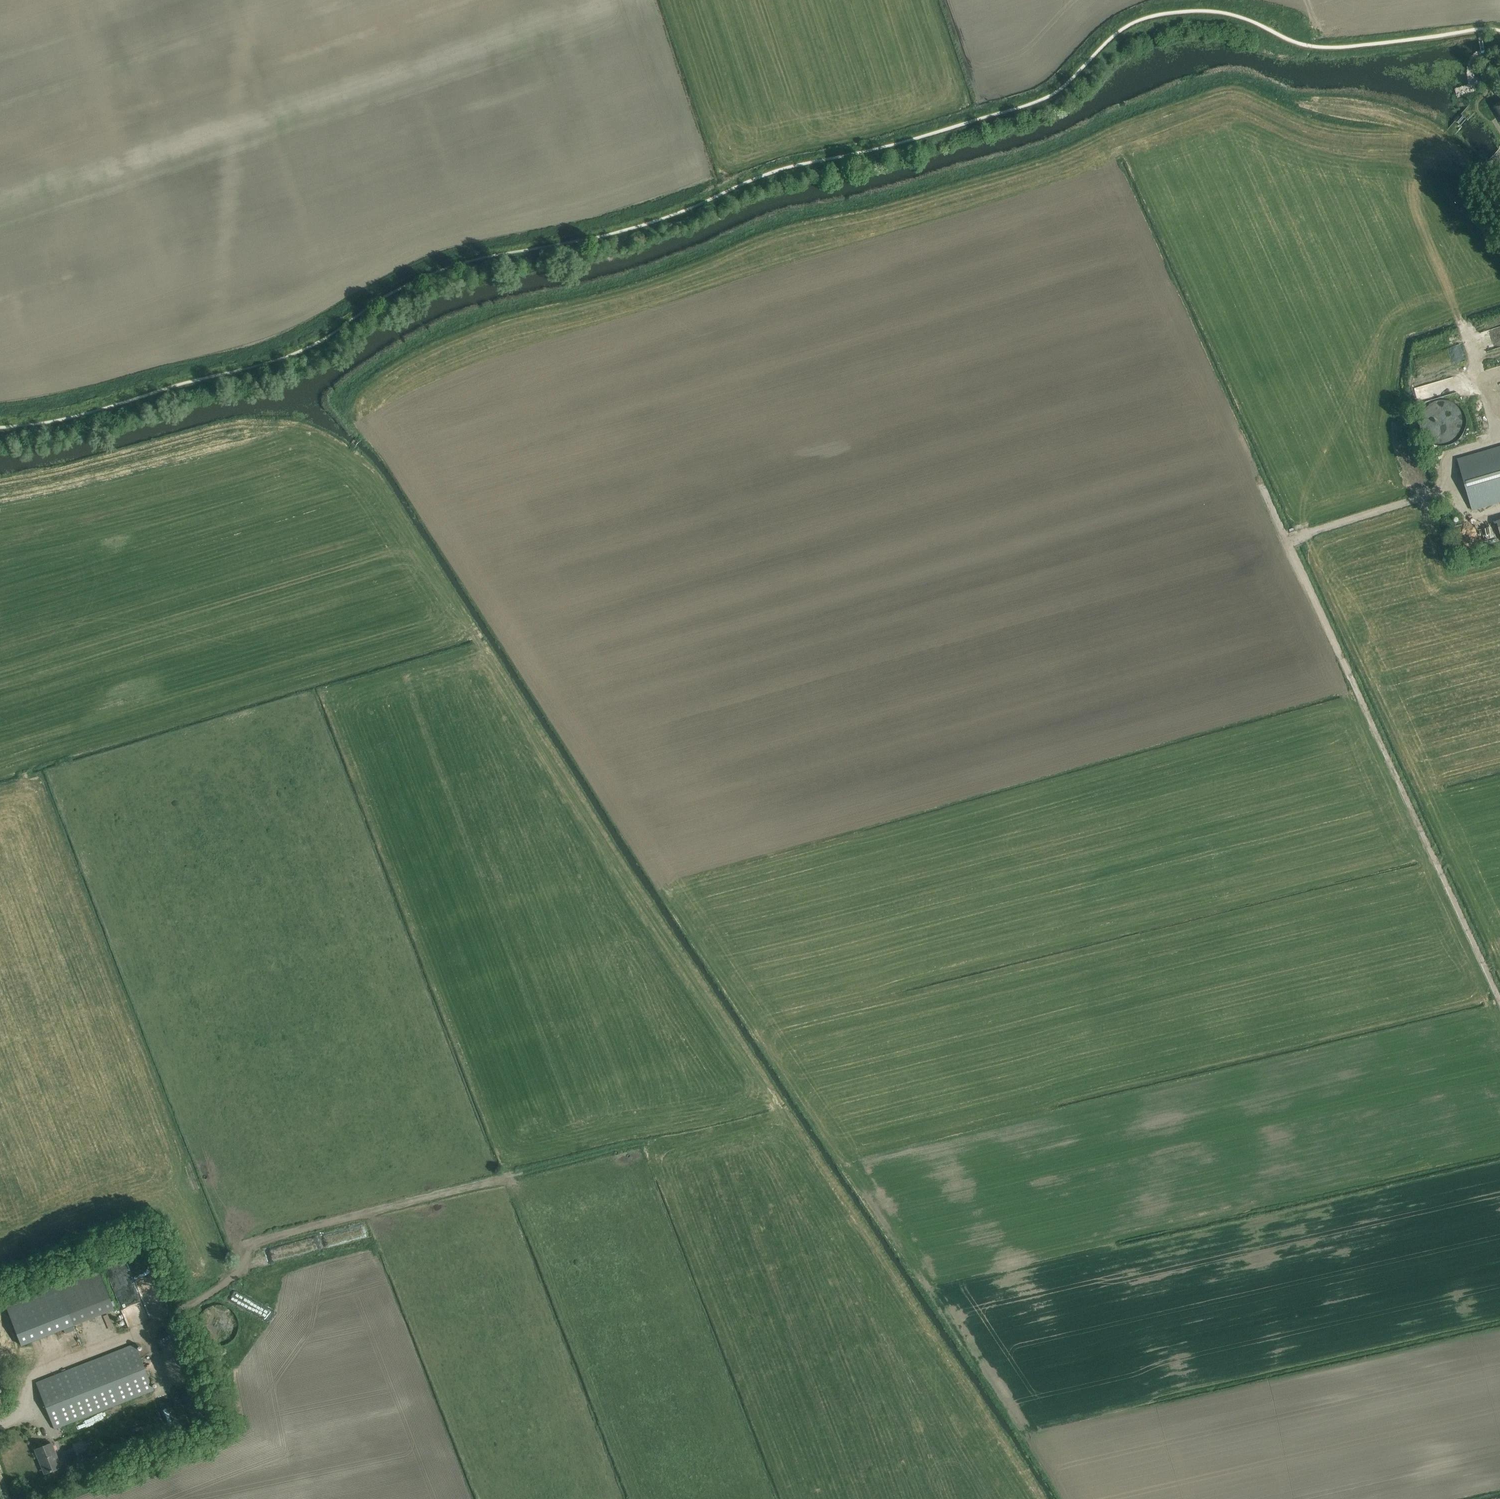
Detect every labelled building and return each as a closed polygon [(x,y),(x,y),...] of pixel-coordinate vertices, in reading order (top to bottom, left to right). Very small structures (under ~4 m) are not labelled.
[(1497,83),(1494,73),(1492,73),(1492,70),(1487,72),(1488,74),(1486,75),(1489,85),(1497,83)] [(1459,444),(1462,405),(1431,403),(1428,436),(1443,437),(1443,443),(1459,444)] [(1458,460),(1472,510),(1499,502),(1499,447),(1458,460)] [(57,1276),(5,1296),(20,1336),(72,1315),(57,1276)] [(72,1325),(64,1329),(65,1333),(74,1330),(72,1325)] [(154,1390),(136,1343),(36,1382),(54,1429),(154,1390)] [(62,1467),(52,1443),(35,1449),(40,1461),(41,1460),(47,1473),(62,1467)] [(90,1459),(92,1466),(99,1463),(97,1457),(90,1459)]
